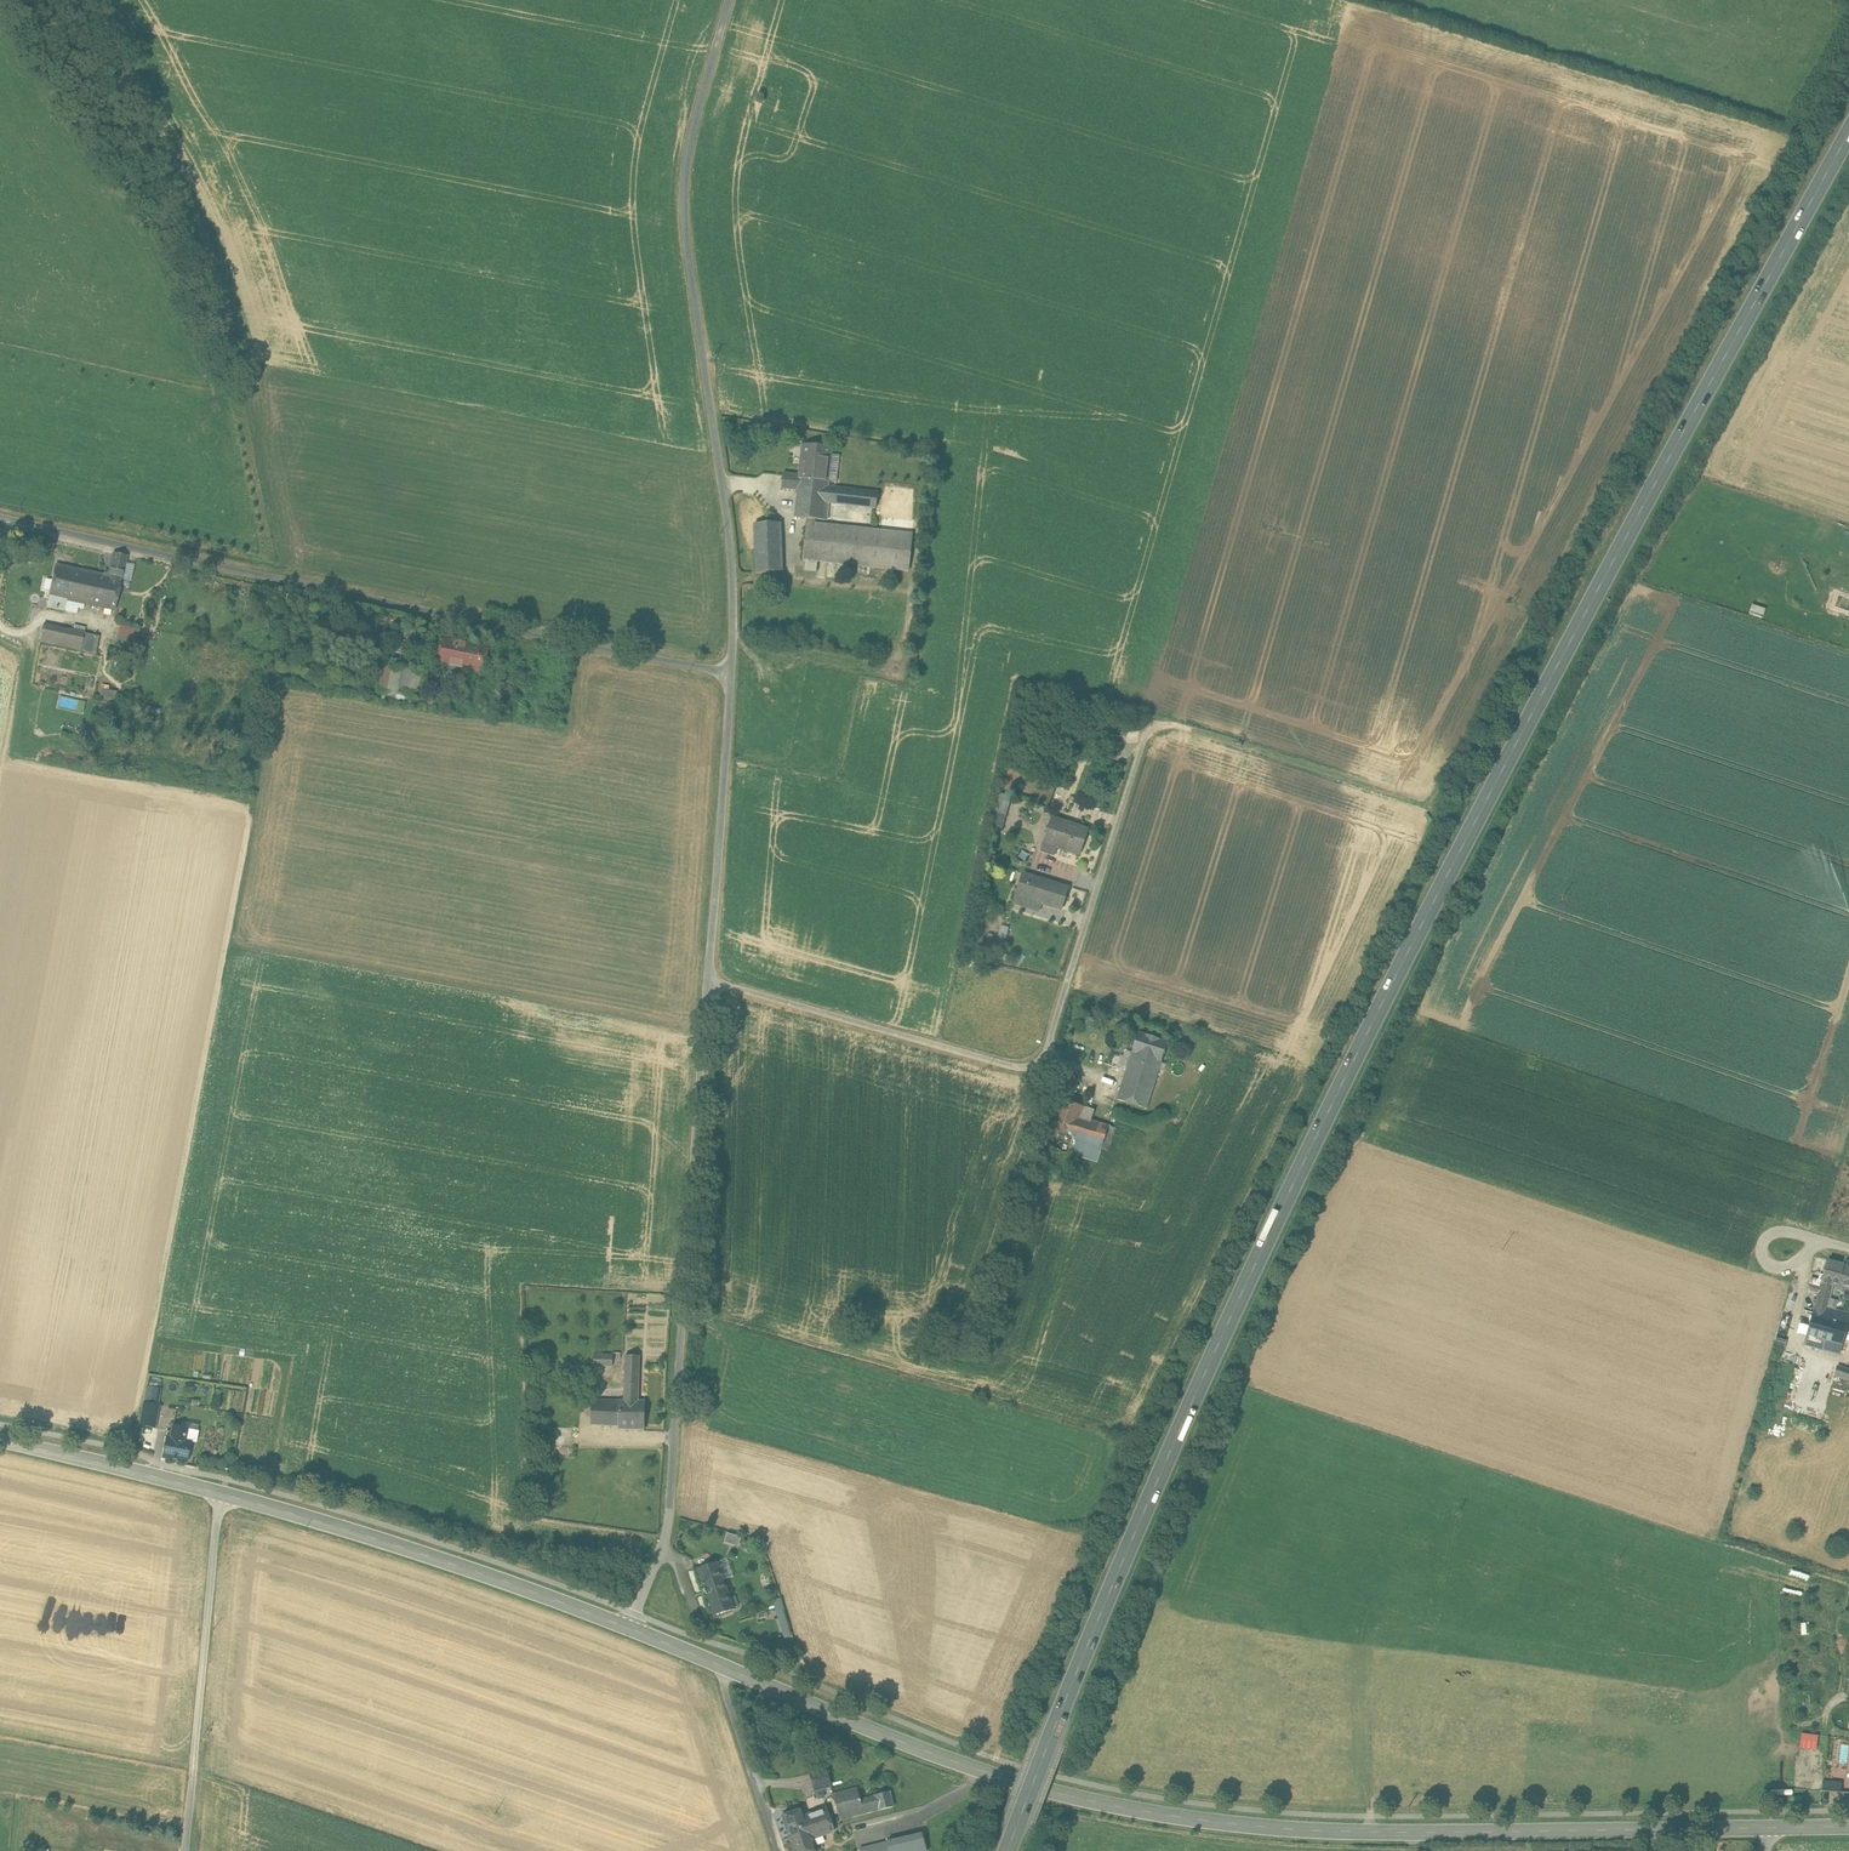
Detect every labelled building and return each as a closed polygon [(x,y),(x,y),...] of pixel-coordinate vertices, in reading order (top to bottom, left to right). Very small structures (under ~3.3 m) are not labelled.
[(832,447),(803,444),(800,474),(799,479),(829,481),(832,447)] [(800,474),(784,473),(782,488),(798,490),(799,479),(800,474)] [(829,481),(799,479),(798,490),(795,517),(808,518),(815,519),(827,520),(829,502),(877,508),(878,494),(828,489),(829,481)] [(903,533),(815,524),(815,519),(808,518),(804,560),(899,569),(903,533)] [(1818,520),(1817,529),(1830,531),(1832,522),(1818,520)] [(781,523),(755,524),(757,572),(783,571),(781,523)] [(913,534),(903,533),(899,569),(909,571),(913,534)] [(126,556),(114,554),(110,574),(105,573),(104,576),(121,579),(126,556)] [(100,575),(56,565),(50,595),(65,599),(85,603),(86,595),(95,597),(100,575)] [(104,576),(100,575),(95,597),(86,595),(85,603),(115,609),(121,579),(104,576)] [(65,599),(50,595),(48,604),(63,607),(65,599)] [(1752,604),(1749,613),(1763,617),(1765,607),(1752,604)] [(423,620),(413,618),(408,645),(418,647),(423,620)] [(134,653),(139,628),(120,624),(115,649),(134,653)] [(73,631),(43,625),(40,641),(70,647),(73,631)] [(84,633),(73,631),(70,647),(81,650),(84,633)] [(99,636),(84,633),(81,650),(96,653),(99,636)] [(489,647),(440,638),(435,663),(446,665),(465,668),(467,669),(485,672),(489,647)] [(408,645),(396,643),(395,650),(406,652),(408,645)] [(465,668),(446,665),(444,677),(463,681),(465,668)] [(421,671),(392,666),(387,694),(416,698),(421,671)] [(100,695),(116,698),(117,690),(101,688),(100,695)] [(999,796),(991,827),(1002,830),(1010,798),(999,796)] [(1089,829),(1052,817),(1044,842),(1080,854),(1089,829)] [(1069,888),(1023,874),(1014,903),(1037,910),(1039,902),(1062,909),(1069,888)] [(1168,1042),(1139,1032),(1126,1071),(1156,1080),(1168,1042)] [(1156,1080),(1126,1071),(1117,1099),(1147,1108),(1156,1080)] [(1084,1107),(1060,1098),(1044,1145),(1069,1153),(1070,1148),(1081,1117),(1084,1107)] [(1109,1126),(1081,1117),(1070,1148),(1089,1154),(1092,1145),(1108,1151),(1112,1140),(1105,1138),(1109,1126)] [(1834,1286),(1848,1290),(1848,1266),(1828,1260),(1822,1283),(1834,1286)] [(1822,1283),(1813,1313),(1848,1323),(1848,1319),(1848,1313),(1835,1309),(1828,1307),(1830,1299),(1834,1286),(1822,1283)] [(1838,1301),(1830,1299),(1828,1307),(1835,1309),(1838,1301)] [(1848,1323),(1813,1313),(1807,1335),(1833,1343),(1842,1345),(1848,1323)] [(1833,1343),(1807,1335),(1804,1345),(1830,1352),(1833,1343)] [(1842,1345),(1833,1343),(1830,1352),(1839,1355),(1842,1345)] [(613,1355),(594,1354),(594,1365),(613,1366),(613,1355)] [(639,1355),(626,1355),(625,1400),(638,1401),(639,1355)] [(1838,1366),(1834,1377),(1848,1382),(1848,1370),(1838,1366)] [(621,1400),(592,1400),(592,1424),(619,1425),(621,1400)] [(625,1400),(621,1400),(619,1425),(640,1426),(641,1401),(638,1401),(625,1400)] [(159,1406),(144,1403),(140,1424),(155,1427),(159,1406)] [(187,1428),(173,1425),(171,1438),(167,1437),(163,1457),(187,1462),(191,1441),(185,1440),(187,1428)] [(575,1427),(553,1427),(552,1456),(574,1456),(575,1427)] [(727,1532),(725,1541),(739,1545),(741,1536),(727,1532)] [(718,1562),(698,1568),(714,1616),(735,1609),(722,1573),(725,1572),(724,1570),(721,1571),(718,1562)] [(792,1634),(781,1598),(774,1600),(785,1636),(792,1634)] [(1801,1732),(1800,1747),(1816,1749),(1818,1734),(1801,1732)] [(827,1769),(810,1774),(815,1790),(831,1786),(827,1769)] [(1841,1791),(1841,1781),(1822,1781),(1821,1790),(1841,1791)] [(857,1787),(834,1794),(841,1819),(879,1809),(879,1810),(894,1806),(890,1791),(875,1795),(861,1799),(857,1787)] [(805,1814),(785,1820),(791,1837),(810,1831),(809,1827),(831,1819),(827,1808),(805,1816),(805,1814)] [(791,1837),(796,1850),(816,1850),(817,1850),(813,1838),(835,1830),(831,1819),(809,1827),(810,1831),(791,1837)] [(887,1842),(890,1850),(927,1850),(928,1850),(923,1833),(887,1842)] [(860,1849),(861,1850),(890,1850),(887,1842),(860,1849)]
